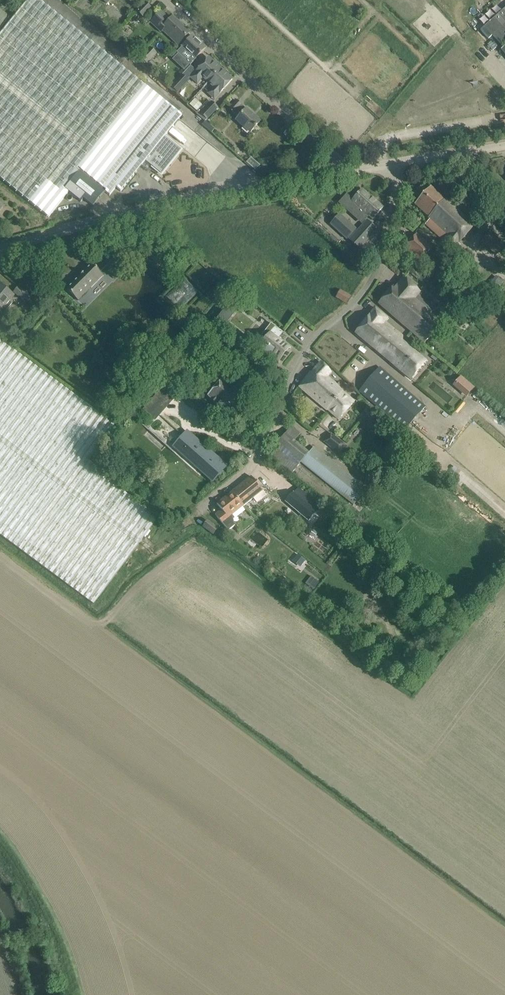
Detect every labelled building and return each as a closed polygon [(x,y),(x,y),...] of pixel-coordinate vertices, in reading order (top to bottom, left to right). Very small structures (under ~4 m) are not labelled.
[(50,219),(71,193),(82,201),(84,198),(93,206),(105,191),(110,195),(117,187),(121,191),(149,157),(164,169),(180,149),(166,136),(183,116),(40,0),(27,0),(14,18),(0,7),(0,178),(50,219)] [(137,11),(144,17),(152,8),(145,2),(137,11)] [(161,11),(150,22),(152,24),(160,31),(162,29),(179,45),(183,40),(190,33),(173,17),(166,25),(163,23),(168,17),(162,12),(161,11)] [(182,47),(177,52),(190,64),(195,59),(206,48),(193,36),(182,47)] [(150,61),(158,53),(151,47),(140,58),(151,68),(154,65),(150,61)] [(136,48),(130,55),(135,59),(141,52),(136,48)] [(203,77),(209,82),(221,69),(209,58),(197,71),(191,78),(197,83),(203,77)] [(221,69),(209,82),(214,87),(208,93),(214,99),(220,92),(220,93),(232,79),(221,69)] [(170,89),(176,94),(188,80),(182,75),(170,89)] [(236,120),(243,126),(250,133),(260,122),(246,109),(246,110),(241,106),(242,105),(237,101),(229,109),(239,117),(236,120)] [(200,116),(206,121),(218,108),(212,102),(201,113),(202,114),(200,116)] [(205,121),(203,124),(211,132),(214,129),(205,121)] [(415,204),(431,219),(426,224),(433,231),(442,239),(441,241),(455,253),(462,246),(460,245),(476,226),(455,208),(438,193),(431,187),(415,204)] [(352,198),(343,207),(362,225),(369,216),(373,219),(383,208),(362,189),(353,199),(352,198)] [(340,214),(331,224),(338,231),(347,238),(355,229),(347,221),(340,214)] [(350,240),(359,249),(377,229),(367,221),(350,240)] [(497,255),(504,246),(490,232),(481,242),(497,255)] [(404,248),(420,263),(432,250),(416,235),(404,248)] [(110,268),(116,274),(122,269),(113,259),(107,265),(107,266),(101,272),(92,264),(67,289),(76,298),(87,286),(90,289),(110,268)] [(462,264),(457,269),(464,277),(470,271),(462,264)] [(420,275),(418,278),(424,284),(427,281),(420,275)] [(498,278),(487,291),(492,295),(504,282),(498,278)] [(186,279),(168,297),(181,310),(199,292),(186,279)] [(411,339),(419,346),(423,342),(425,343),(441,324),(429,315),(431,313),(428,311),(432,307),(418,295),(420,293),(411,285),(403,279),(393,291),(391,289),(379,304),(386,310),(415,335),(411,339)] [(0,284),(0,312),(3,314),(12,303),(10,301),(14,295),(0,284)] [(14,292),(24,300),(28,295),(18,287),(14,292)] [(470,289),(466,293),(467,295),(476,303),(480,299),(471,291),(470,289)] [(336,297),(348,303),(353,296),(341,290),(336,297)] [(42,306),(49,312),(56,305),(49,299),(42,306)] [(228,303),(214,320),(223,327),(237,309),(228,303)] [(355,333),(411,379),(427,360),(403,341),(404,336),(404,335),(387,321),(389,319),(375,308),(355,333)] [(259,346),(258,347),(262,349),(260,351),(265,355),(266,353),(279,362),(278,361),(288,348),(290,349),(290,348),(279,339),(283,333),(275,326),(271,323),(266,329),(261,336),(266,340),(261,347),(259,346)] [(94,604),(156,520),(146,513),(148,510),(118,487),(120,483),(89,461),(93,456),(115,425),(0,340),(0,535),(94,604)] [(307,393),(340,420),(356,402),(328,377),(332,372),(329,369),(322,362),(316,368),(312,373),(311,373),(299,387),(307,393)] [(359,391),(405,430),(425,406),(380,367),(359,391)] [(223,375),(225,378),(214,389),(208,396),(232,418),(248,400),(241,393),(231,384),(236,379),(227,370),(223,375)] [(462,377),(455,384),(468,395),(475,388),(462,377)] [(261,386),(257,394),(269,401),(273,393),(261,386)] [(157,397),(145,410),(155,418),(166,406),(157,397)] [(361,415),(372,424),(377,418),(366,409),(361,415)] [(165,412),(151,428),(167,443),(166,445),(200,475),(203,472),(213,481),(226,466),(165,412)] [(292,473),(302,462),(354,503),(367,488),(314,446),(310,452),(296,441),(301,433),(292,426),(269,454),(292,473)] [(324,442),(339,453),(346,444),(331,432),(324,442)] [(252,476),(232,492),(243,507),(254,498),(257,502),(266,495),(256,482),(252,476)] [(287,501),(306,517),(313,524),(320,515),(317,513),(322,506),(300,487),(294,493),(287,501)] [(243,507),(232,492),(217,504),(222,509),(216,515),(228,531),(235,525),(233,515),(243,507)] [(203,527),(213,535),(218,529),(208,520),(203,527)]
